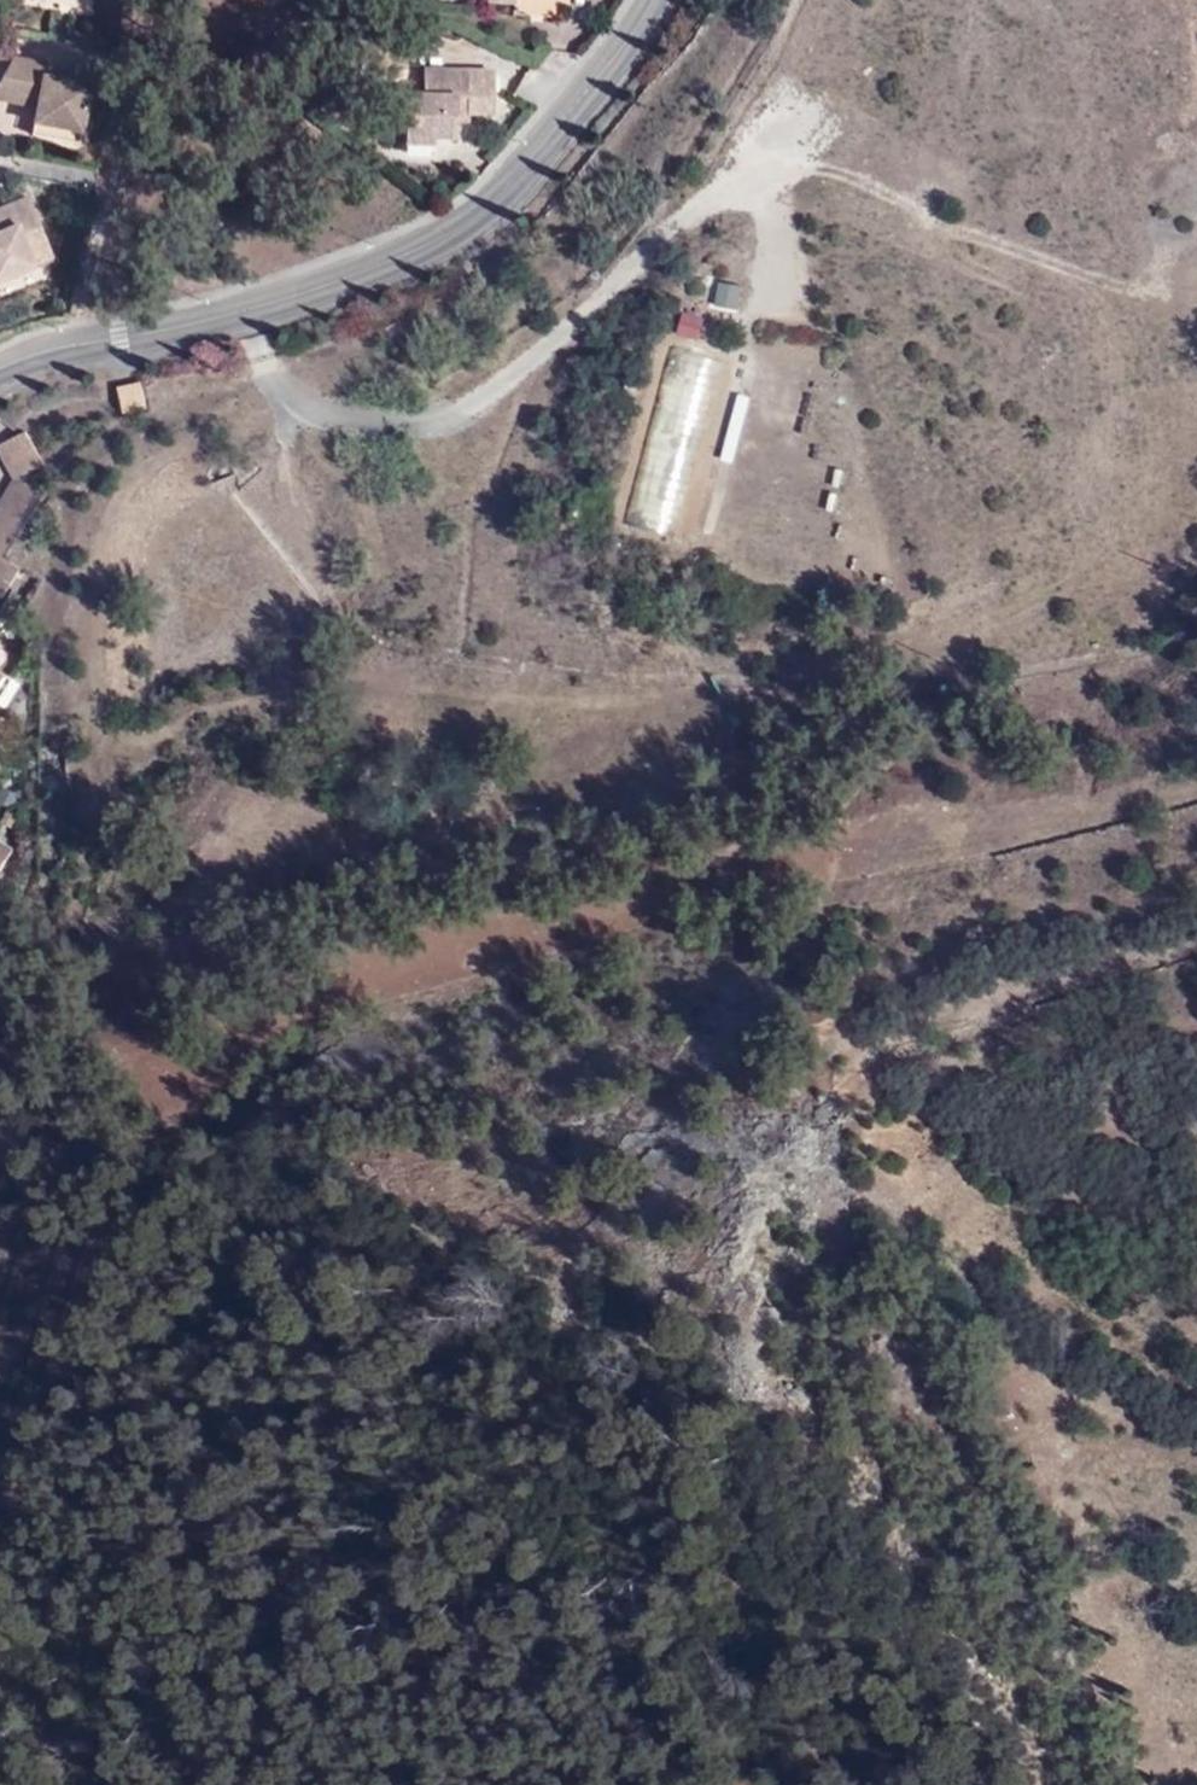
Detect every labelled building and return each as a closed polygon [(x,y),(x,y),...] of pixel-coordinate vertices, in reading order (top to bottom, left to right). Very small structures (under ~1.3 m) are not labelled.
[(79,129),(88,82),(58,76),(59,64),(13,54),(0,77),(0,98),(21,103),(30,84),(40,86),(36,105),(32,120),(79,129)] [(464,93),(464,109),(488,110),(489,66),(420,65),(419,90),(401,90),(401,139),(428,140),(428,133),(451,133),(452,116),(453,93),(464,93)] [(30,84),(21,103),(36,105),(40,86),(30,84)] [(464,117),(464,109),(464,93),(453,93),(452,116),(464,117)] [(77,141),(79,129),(32,120),(29,132),(77,141)] [(47,244),(26,196),(0,207),(0,212),(1,214),(0,215),(0,276),(32,262),(28,253),(47,244)] [(52,253),(47,244),(28,253),(32,262),(52,253)] [(32,262),(0,276),(0,284),(35,269),(32,262)] [(716,279),(712,304),(738,308),(743,283),(716,279)] [(674,331),(697,336),(702,313),(680,308),(674,331)] [(678,535),(720,358),(671,346),(628,523),(678,535)] [(145,407),(141,381),(118,385),(124,412),(145,407)] [(23,429),(0,442),(0,457),(11,478),(0,496),(0,588),(4,582),(6,583),(18,564),(5,555),(43,495),(29,470),(42,462),(23,429)] [(14,848),(0,840),(0,871),(14,848)]
